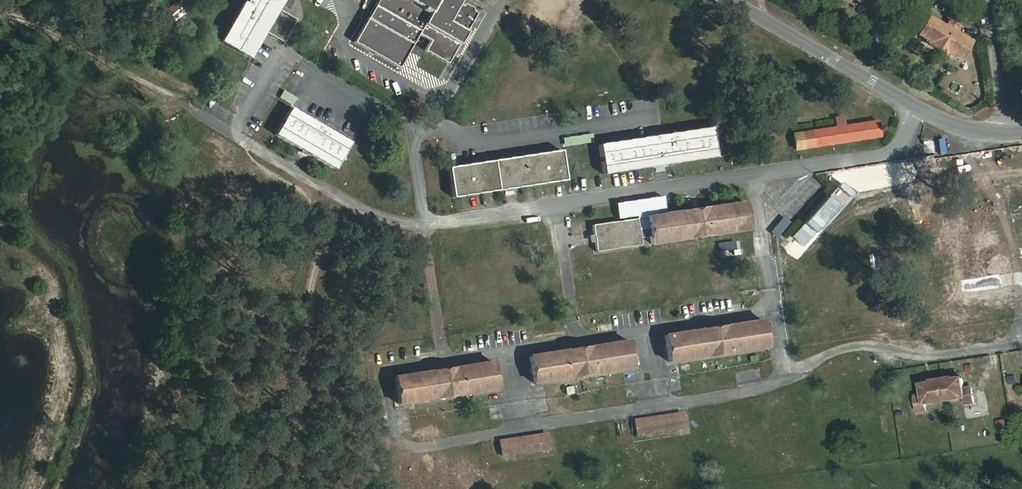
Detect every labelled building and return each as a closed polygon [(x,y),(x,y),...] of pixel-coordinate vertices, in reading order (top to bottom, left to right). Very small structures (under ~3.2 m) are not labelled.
[(219,43),(250,58),(263,32),(284,42),(295,18),(278,10),(283,0),(240,0),(219,43)] [(174,22),(184,13),(174,1),(164,9),(174,22)] [(944,23),(926,14),(914,40),(962,61),(973,39),(957,32),(965,14),(951,8),(944,23)] [(334,170),(350,142),(288,107),(272,135),(334,170)] [(792,132),(794,151),(881,138),(878,119),(845,124),(843,115),(833,117),(835,126),(792,132)] [(602,174),(714,158),(710,127),(597,144),(602,174)] [(561,153),(447,164),(450,195),(564,184),(561,153)] [(746,204),(591,221),(595,251),(750,234),(746,204)] [(740,243),(718,245),(719,257),(741,256),(740,243)] [(666,364),(767,351),(763,320),(662,333),(666,364)] [(527,354),(530,385),(632,372),(628,341),(527,354)] [(494,363),(391,373),(394,405),(497,394),(494,363)] [(920,394),(914,395),(916,413),(927,412),(926,407),(974,401),(972,386),(965,387),(964,376),(919,382),(920,394)] [(998,416),(1006,414),(1003,401),(995,403),(998,416)] [(976,408),(965,409),(965,418),(976,417),(976,408)] [(681,410),(632,419),(636,438),(685,429),(681,410)] [(500,458),(550,450),(547,432),(497,440),(500,458)]
